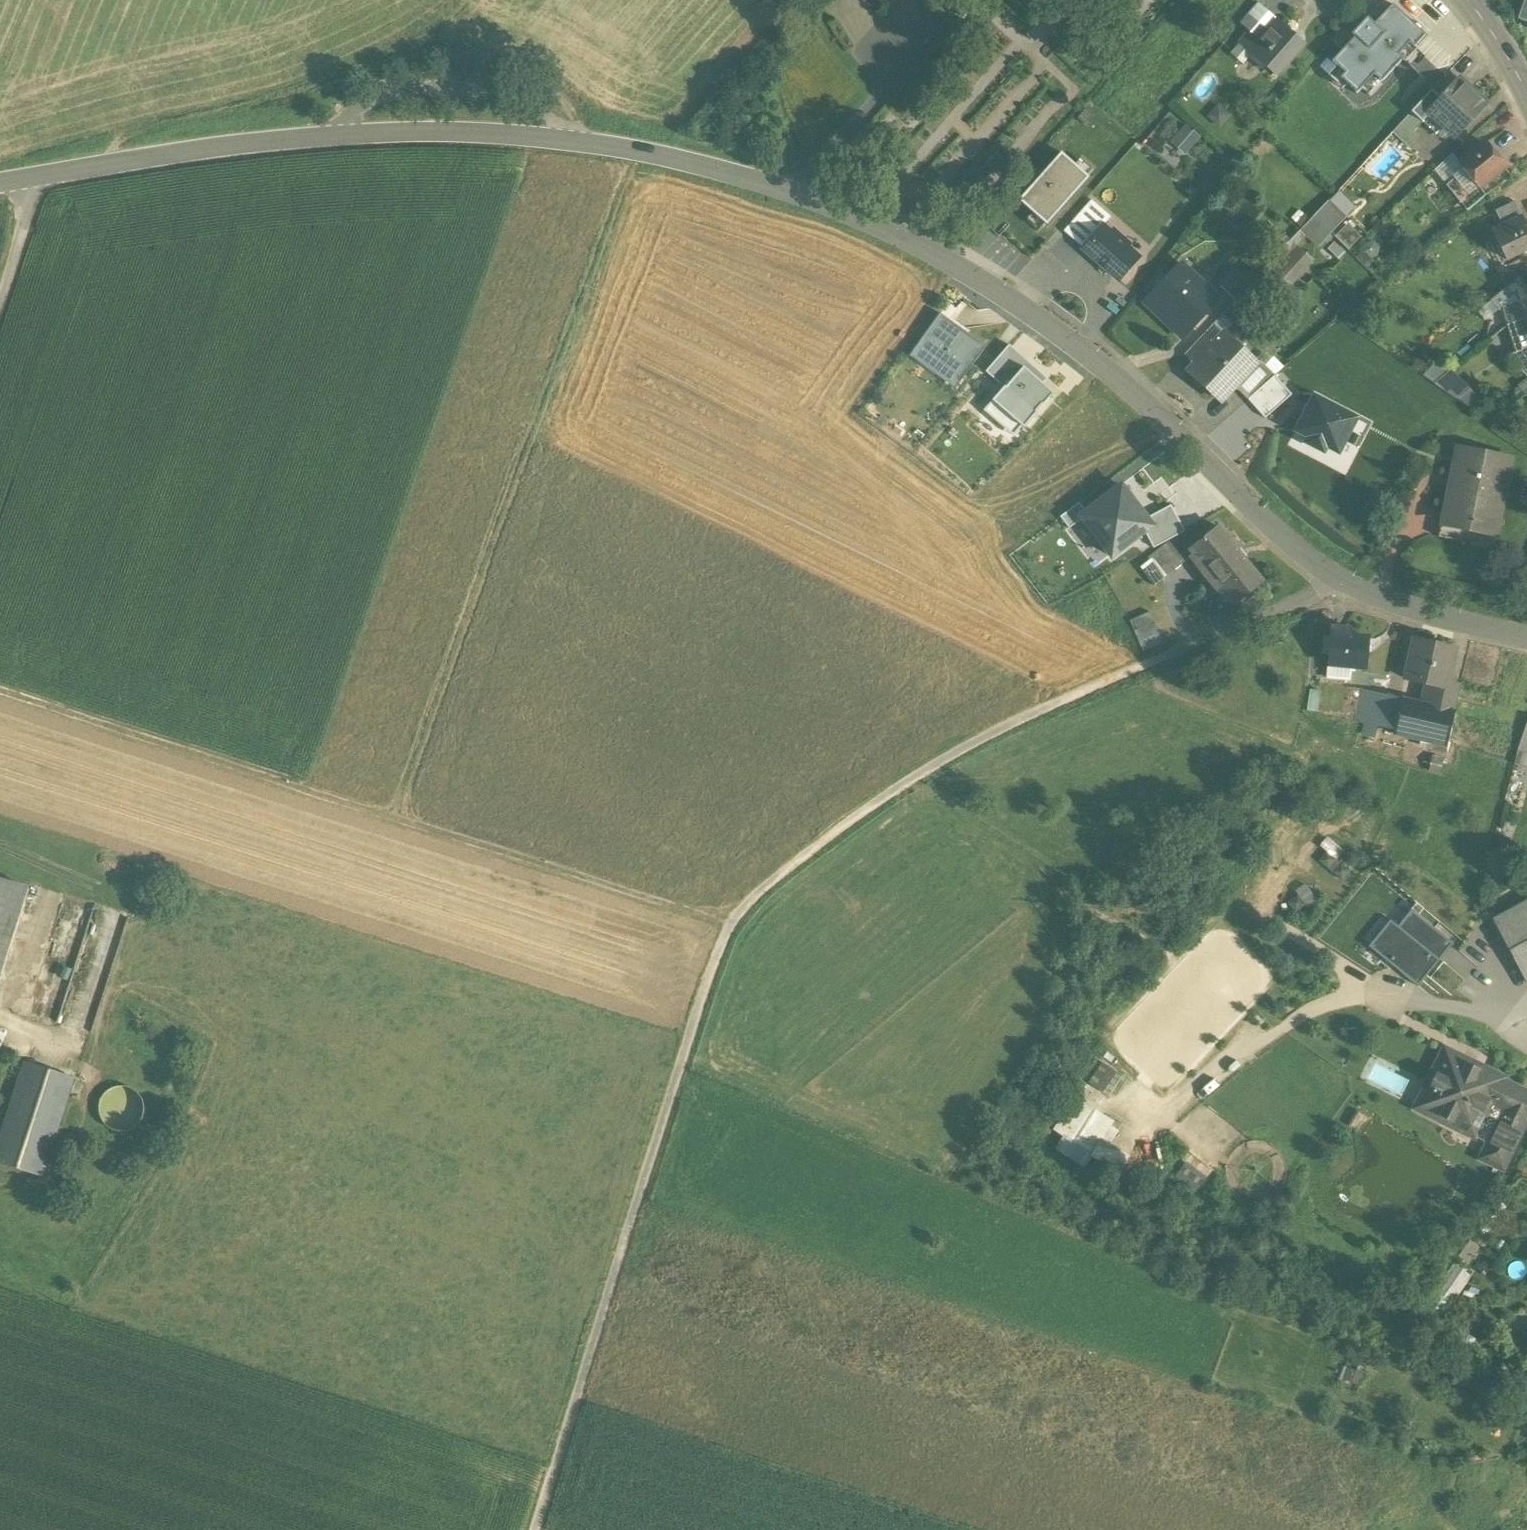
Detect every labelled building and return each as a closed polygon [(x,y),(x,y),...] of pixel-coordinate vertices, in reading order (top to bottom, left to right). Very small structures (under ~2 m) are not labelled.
[(886,0),(866,0),(879,9),(886,0)] [(1270,0),(1262,0),(1259,4),(1267,11),(1274,4),(1270,0)] [(1519,20),(1526,23),(1526,0),(1519,20)] [(1425,35),(1392,5),(1374,24),(1367,18),(1352,33),(1355,36),(1332,61),(1346,73),(1341,78),(1357,94),(1374,75),(1382,82),(1403,59),(1399,55),(1410,43),(1414,47),(1425,35)] [(1250,52),(1250,53),(1276,76),(1304,44),(1278,21),(1260,41),(1250,52)] [(1249,32),(1240,43),(1250,52),(1260,41),(1249,32)] [(1446,91),(1445,90),(1442,93),(1443,95),(1440,98),(1428,111),(1430,113),(1452,134),(1468,116),(1471,119),(1485,104),(1458,79),(1446,91)] [(1431,91),(1412,112),(1422,121),(1430,113),(1428,111),(1440,98),(1431,91)] [(1218,105),(1207,117),(1218,129),(1229,116),(1218,105)] [(1395,133),(1408,145),(1418,135),(1405,123),(1395,133)] [(1486,144),(1461,164),(1465,169),(1478,186),(1486,180),(1487,182),(1498,174),(1496,172),(1504,166),(1486,144)] [(1019,200),(1047,225),(1089,178),(1061,153),(1019,200)] [(1446,185),(1465,169),(1461,164),(1453,155),(1434,171),(1446,185)] [(1465,169),(1446,185),(1467,211),(1486,196),(1478,186),(1465,169)] [(1314,217),(1332,235),(1350,216),(1332,198),(1314,217)] [(1515,202),(1495,212),(1502,226),(1507,224),(1521,217),(1522,216),(1515,202)] [(1066,231),(1083,248),(1104,226),(1111,220),(1093,203),(1066,231)] [(1314,217),(1302,231),(1310,239),(1321,247),(1332,235),(1314,217)] [(1507,224),(1511,231),(1495,238),(1506,260),(1526,250),(1526,230),(1526,229),(1521,217),(1507,224)] [(1350,224),(1336,238),(1349,251),(1363,237),(1350,224)] [(1104,226),(1083,248),(1118,281),(1139,259),(1104,226)] [(1270,265),(1278,273),(1294,255),(1310,239),(1302,231),(1270,265)] [(1294,255),(1278,273),(1289,284),(1305,266),(1294,255)] [(1220,299),(1181,263),(1168,278),(1172,282),(1163,292),(1159,288),(1144,303),(1155,313),(1157,312),(1170,325),(1169,326),(1182,339),(1220,299)] [(1237,270),(1221,287),(1235,301),(1252,283),(1237,270)] [(1507,288),(1491,302),(1497,311),(1514,297),(1507,288)] [(956,387),(983,348),(939,317),(911,356),(956,387)] [(1509,325),(1510,329),(1509,330),(1511,338),(1518,335),(1522,348),(1526,346),(1526,318),(1509,325)] [(1253,362),(1223,334),(1212,346),(1194,366),(1188,372),(1195,379),(1195,384),(1198,388),(1204,387),(1213,395),(1221,386),(1228,392),(1233,387),(1255,364),(1253,362)] [(1202,336),(1184,356),(1194,366),(1212,346),(1202,336)] [(986,372),(1005,389),(1024,367),(1026,369),(1030,363),(1010,345),(986,372)] [(1255,364),(1233,387),(1247,400),(1274,376),(1256,359),(1253,362),(1255,364)] [(1026,369),(1024,367),(1005,389),(985,411),(1015,438),(1054,394),(1026,369)] [(1440,382),(1473,415),(1487,402),(1454,368),(1440,382)] [(1274,376),(1247,400),(1264,419),(1291,396),(1274,376)] [(1313,398),(1296,431),(1309,437),(1306,442),(1323,451),(1326,446),(1339,453),(1356,419),(1313,398)] [(1478,459),(1458,455),(1447,510),(1447,512),(1463,515),(1461,523),(1465,529),(1467,529),(1473,531),(1478,527),(1480,518),(1496,522),(1508,465),(1488,461),(1485,455),(1478,459)] [(1145,532),(1152,527),(1147,519),(1121,486),(1086,513),(1081,517),(1083,519),(1112,557),(1145,532)] [(1079,503),(1060,517),(1069,529),(1083,519),(1081,517),(1086,513),(1079,503)] [(1145,532),(1153,549),(1185,532),(1171,506),(1147,519),(1152,527),(1145,532)] [(1447,512),(1446,512),(1447,510),(1444,510),(1438,537),(1464,542),(1467,529),(1465,529),(1461,523),(1463,515),(1447,512)] [(1217,528),(1190,551),(1234,605),(1263,583),(1217,528)] [(1184,562),(1169,543),(1158,551),(1174,571),(1184,562)] [(1174,571),(1158,551),(1148,560),(1163,579),(1174,571)] [(1133,622),(1146,652),(1164,644),(1151,614),(1133,622)] [(1349,629),(1330,628),(1327,665),(1350,667),(1364,669),(1367,638),(1348,637),(1349,629)] [(1434,649),(1424,647),(1423,644),(1422,642),(1419,641),(1417,641),(1414,642),(1413,643),(1411,645),(1411,648),(1412,650),(1405,679),(1427,684),(1421,703),(1440,708),(1446,683),(1453,652),(1436,648),(1435,649),(1434,649)] [(1350,667),(1327,665),(1327,678),(1348,681),(1350,667)] [(1460,687),(1446,683),(1440,708),(1454,711),(1460,687)] [(1421,703),(1362,690),(1356,721),(1447,743),(1454,711),(1440,708),(1421,703)] [(1517,751),(1526,753),(1526,722),(1517,751)] [(0,880),(0,981),(29,889),(0,880)] [(1492,919),(1526,982),(1526,981),(1526,901),(1492,919)] [(1397,927),(1439,961),(1453,944),(1411,910),(1397,927)] [(1419,986),(1439,961),(1397,927),(1392,923),(1372,948),(1419,986)] [(1446,1051),(1430,1084),(1431,1087),(1433,1088),(1422,1111),(1457,1128),(1460,1121),(1478,1130),(1491,1104),(1505,1111),(1526,1122),(1526,1093),(1502,1081),(1503,1079),(1446,1051)] [(26,1062),(0,1142),(0,1162),(42,1176),(74,1078),(26,1062)] [(1091,1084),(1107,1093),(1119,1074),(1102,1064),(1091,1084)] [(143,1117),(145,1108),(143,1100),(138,1093),(130,1088),(122,1086),(113,1088),(106,1093),(101,1100),(99,1109),(101,1118),(106,1125),(113,1130),(122,1131),(131,1130),(138,1125),(143,1117)] [(1103,1138),(1114,1121),(1071,1096),(1053,1126),(1067,1135),(1095,1152),(1103,1138)] [(1505,1111),(1482,1160),(1504,1171),(1526,1123),(1526,1122),(1505,1111)] [(1092,1157),(1095,1152),(1068,1136),(1058,1150),(1086,1167),(1092,1157)] [(1133,1155),(1103,1138),(1095,1152),(1092,1157),(1124,1173),(1133,1155)]
